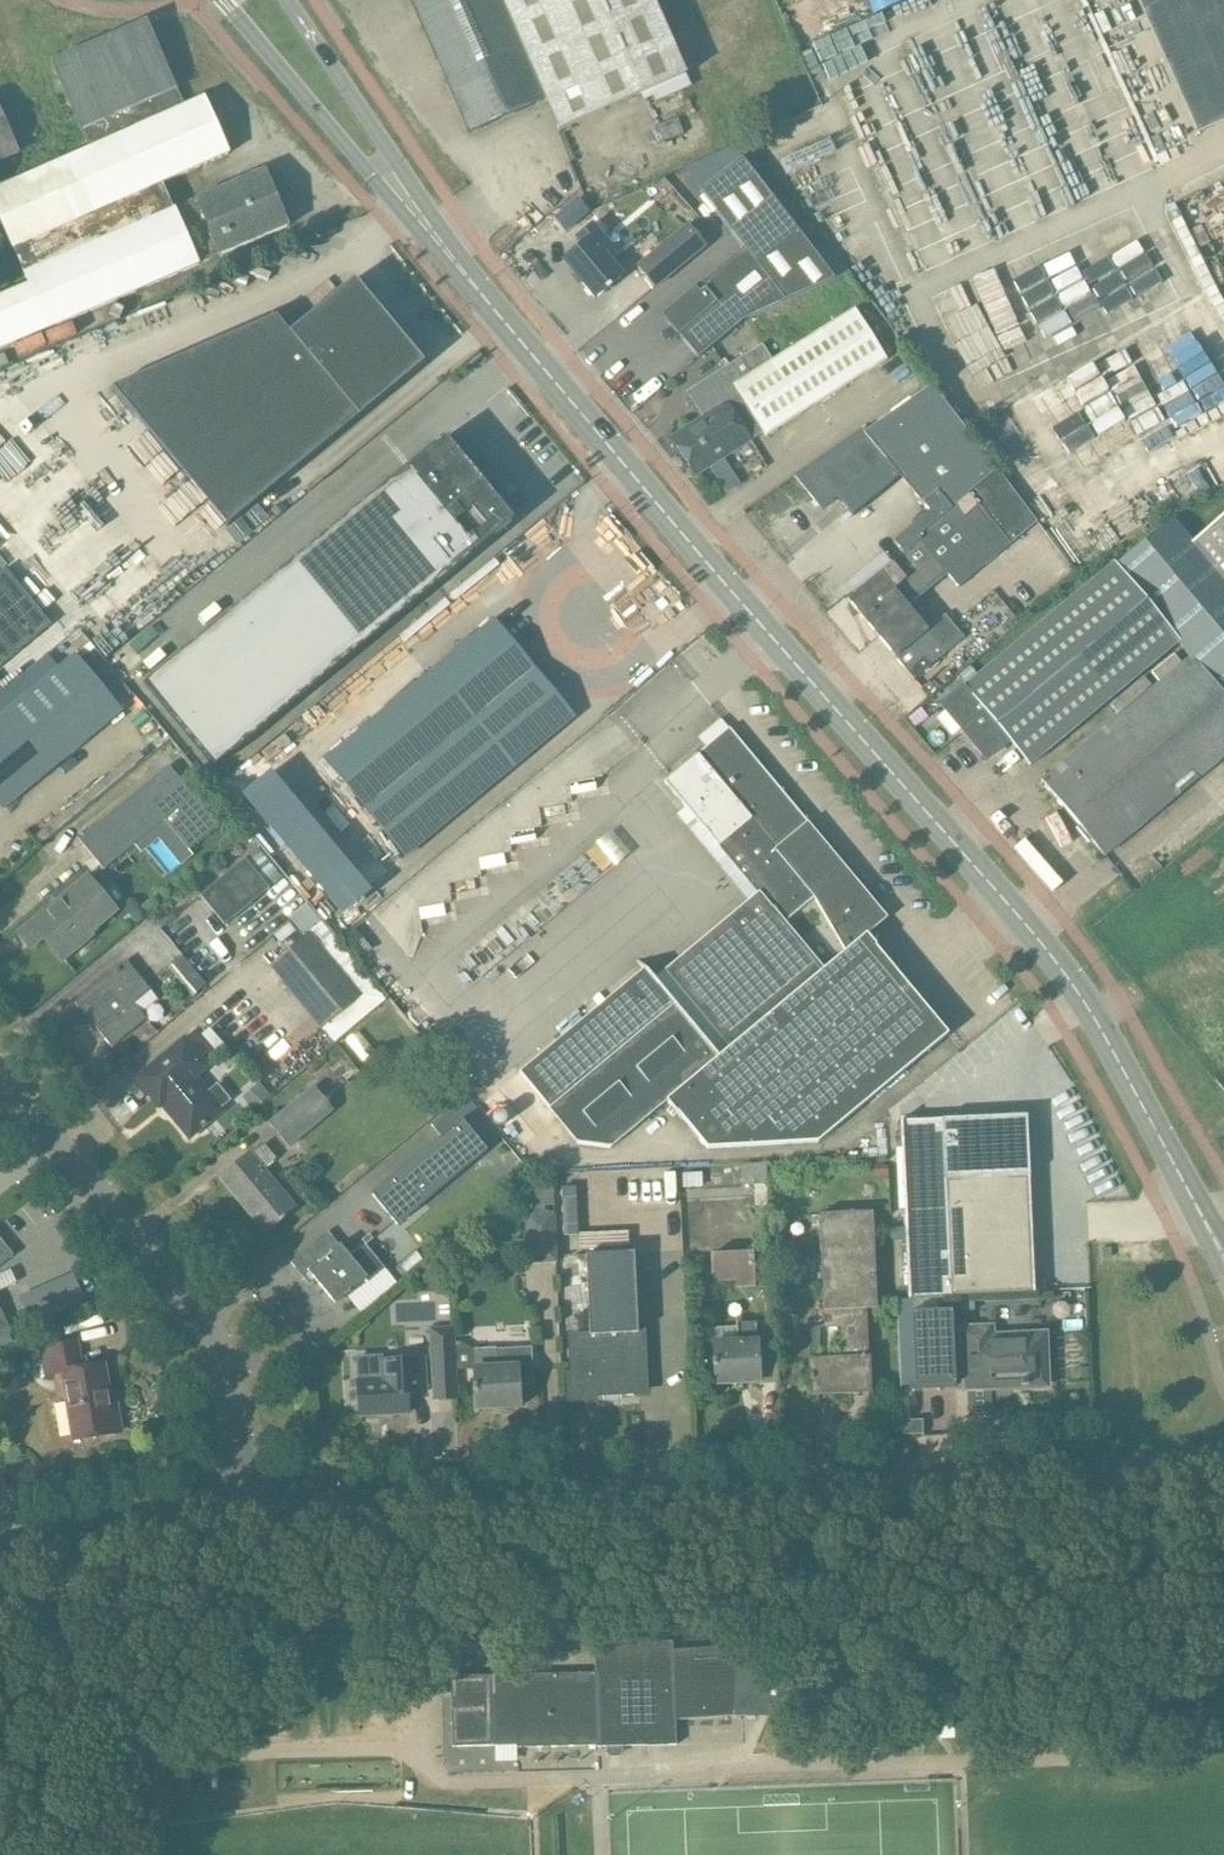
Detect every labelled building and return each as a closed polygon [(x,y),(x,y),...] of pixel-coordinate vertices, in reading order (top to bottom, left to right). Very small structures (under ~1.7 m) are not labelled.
[(652,0),(412,0),(469,132),(545,99),(558,130),(652,89),(657,101),(689,87),(652,0)] [(874,16),(909,0),(867,0),(874,16)] [(1223,22),(1223,0),(1214,0),(1223,22)] [(23,272),(173,209),(161,183),(228,154),(203,97),(183,106),(174,89),(147,28),(58,68),(86,129),(92,146),(0,187),(0,216),(23,272)] [(1076,158),(1077,158),(1072,114),(1077,114),(1037,46),(985,51),(951,88),(948,59),(917,92),(934,91),(937,122),(920,123),(922,128),(952,124),(957,174),(939,143),(930,153),(932,176),(950,165),(954,171),(892,207),(1066,188),(1073,194),(1079,191),(1068,181),(1078,170),(1050,173),(1076,158)] [(1083,93),(1086,140),(1127,138),(1125,91),(1083,93)] [(17,151),(0,113),(0,159),(17,151)] [(743,158),(700,191),(743,248),(661,316),(678,337),(679,336),(698,359),(744,321),(835,280),(743,158)] [(173,209),(23,272),(28,284),(0,296),(0,348),(288,225),(265,171),(197,200),(196,199),(173,209)] [(588,212),(577,200),(555,218),(565,231),(588,212)] [(706,244),(716,237),(700,218),(691,225),(688,222),(637,266),(656,290),(708,247),(706,244)] [(609,245),(592,225),(576,238),(582,245),(563,261),(595,298),(622,276),(610,261),(615,256),(607,247),(609,245)] [(424,364),(355,280),(290,333),(277,317),(112,388),(227,527),(424,364)] [(765,435),(883,362),(852,312),(772,362),(762,346),(688,392),(704,418),(673,438),(696,475),(763,432),(765,435)] [(1034,319),(1009,332),(1023,358),(1047,345),(1034,319)] [(1176,354),(1187,384),(1213,374),(1202,345),(1176,354)] [(996,472),(932,386),(864,433),(861,430),(794,477),(822,511),(838,498),(853,517),(900,477),(929,512),(894,541),(904,554),(916,544),(913,540),(996,472)] [(445,438),(145,686),(214,769),(514,521),(490,492),(491,492),(488,488),(484,491),(469,473),(473,470),(470,467),(469,467),(445,438)] [(1034,525),(996,472),(913,540),(916,544),(904,554),(847,600),(894,658),(927,630),(908,607),(947,575),(958,588),(1034,525)] [(1171,518),(1115,565),(942,706),(986,760),(1009,742),(1029,766),(1180,644),(1191,657),(1042,782),(1079,827),(1076,829),(1088,844),(1091,842),(1103,857),(1223,757),(1223,510),(1189,539),(1171,518)] [(5,568),(0,572),(0,667),(51,624),(5,568)] [(927,630),(894,658),(913,681),(946,654),(942,649),(961,633),(955,626),(946,615),(927,630)] [(492,622),(325,761),(404,857),(572,718),(492,622)] [(5,807),(122,711),(75,654),(59,668),(47,654),(0,694),(0,801),(5,807)] [(866,933),(887,916),(840,875),(814,845),(822,838),(729,727),(664,781),(757,892),(654,978),(638,958),(636,959),(644,968),(611,995),(641,1031),(549,1107),(578,1143),(611,1147),(668,1099),(708,1147),(817,1141),(948,1033),(882,953),(883,952),(866,933)] [(169,765),(78,840),(104,871),(134,845),(165,820),(190,850),(219,826),(169,765)] [(283,877),(258,846),(200,893),(225,924),(283,877)] [(87,876),(19,933),(30,947),(42,937),(62,961),(93,935),(90,932),(116,911),(87,876)] [(386,999),(321,922),(270,964),(335,1042),(386,999)] [(207,985),(182,955),(168,967),(193,996),(207,985)] [(151,989),(126,959),(75,1002),(112,1046),(146,1018),(134,1003),(151,989)] [(374,1052),(359,1031),(347,1040),(363,1060),(374,1052)] [(191,1135),(220,1109),(192,1076),(205,1065),(184,1041),(139,1079),(159,1104),(162,1102),(191,1135)] [(333,1109),(313,1086),(270,1122),(289,1146),(333,1109)] [(485,1150),(450,1109),(430,1126),(440,1138),(373,1194),(397,1223),(485,1150)] [(1035,1292),(1026,1115),(942,1119),(941,1118),(902,1120),(909,1297),(949,1296),(1035,1292)] [(277,1158),(265,1143),(253,1152),(252,1151),(221,1177),(265,1231),(295,1207),(263,1169),(277,1158)] [(887,1165),(874,1166),(874,1176),(887,1176),(887,1165)] [(557,1262),(556,1237),(555,1237),(553,1187),(554,1187),(554,1179),(532,1180),(534,1212),(525,1213),(527,1264),(557,1262)] [(811,1358),(809,1358),(810,1377),(812,1377),(813,1395),(871,1392),(870,1356),(867,1356),(866,1308),(877,1308),(873,1211),(819,1213),(822,1290),(824,1327),(840,1327),(841,1356),(841,1357),(811,1358)] [(339,1244),(328,1231),(290,1262),(309,1285),(315,1279),(335,1303),(365,1277),(368,1281),(385,1267),(365,1244),(351,1257),(340,1244),(339,1244)] [(13,1254),(0,1238),(0,1265),(13,1254)] [(756,1287),(755,1251),(710,1252),(711,1282),(734,1281),(735,1287),(756,1287)] [(638,1331),(634,1252),(586,1254),(591,1350),(572,1351),(574,1374),(568,1375),(568,1379),(570,1384),(572,1388),(574,1391),(578,1395),(582,1397),(586,1398),(591,1399),(595,1399),(595,1393),(603,1393),(602,1388),(622,1387),(622,1392),(646,1391),(643,1331),(638,1331)] [(11,1331),(0,1306),(0,1336),(11,1331)] [(953,1311),(912,1312),(915,1387),(956,1386),(953,1311)] [(738,1342),(714,1343),(716,1384),(759,1382),(756,1325),(738,1325),(738,1342)] [(989,1339),(989,1330),(965,1331),(968,1386),(1044,1382),(1042,1336),(989,1339)] [(82,1368),(78,1341),(42,1346),(46,1374),(63,1371),(74,1439),(118,1432),(112,1394),(107,1394),(103,1364),(82,1368)] [(433,1399),(455,1397),(451,1346),(430,1348),(433,1399)] [(498,1348),(474,1349),(475,1367),(476,1385),(477,1409),(519,1407),(518,1385),(533,1385),(531,1346),(516,1347),(498,1348)] [(360,1357),(358,1358),(359,1379),(361,1415),(364,1415),(369,1419),(379,1419),(383,1414),(408,1412),(407,1393),(425,1392),(423,1358),(381,1360),(381,1357),(360,1358),(360,1357)] [(673,1650),(673,1641),(595,1644),(596,1674),(450,1677),(451,1698),(443,1698),(444,1712),(451,1712),(453,1747),(517,1745),(517,1748),(598,1746),(598,1747),(677,1745),(676,1720),(736,1716),(769,1717),(857,1720),(859,1647),(738,1644),(738,1646),(673,1650)] [(980,1737),(978,1698),(953,1699),(955,1738),(980,1737)]
